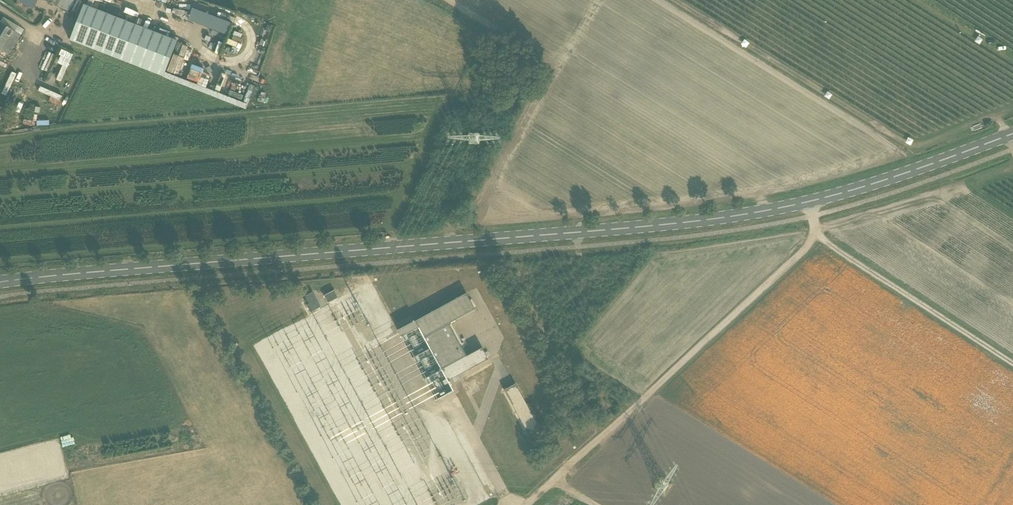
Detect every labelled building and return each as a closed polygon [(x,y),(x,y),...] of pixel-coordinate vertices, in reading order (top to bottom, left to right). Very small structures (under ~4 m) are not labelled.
[(69,12),(75,0),(44,0),(69,12)] [(84,5),(70,40),(164,77),(177,41),(84,5)] [(193,37),(217,44),(221,30),(198,22),(193,37)] [(16,44),(21,35),(0,23),(0,33),(9,38),(8,40),(16,44)] [(16,44),(8,40),(9,38),(0,33),(0,55),(7,59),(16,44)] [(212,82),(217,65),(199,59),(200,53),(189,49),(183,65),(172,62),(170,69),(175,71),(175,70),(212,82)] [(61,56),(71,60),(73,55),(62,50),(59,55),(61,56)] [(328,303),(339,297),(334,290),(324,295),(328,303)] [(310,304),(317,300),(313,292),(306,296),(310,304)] [(419,328),(441,370),(448,382),(488,360),(482,348),(467,356),(449,324),(475,310),(466,293),(398,330),(402,337),(419,328)] [(321,307),(317,300),(310,304),(307,305),(311,313),(321,307)] [(516,384),(504,390),(528,434),(539,427),(516,384)]
